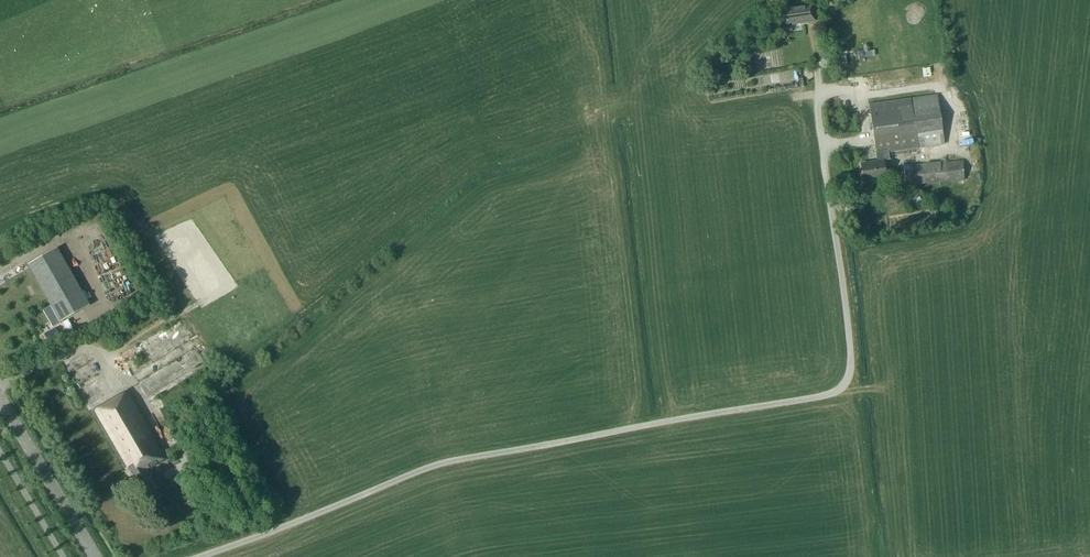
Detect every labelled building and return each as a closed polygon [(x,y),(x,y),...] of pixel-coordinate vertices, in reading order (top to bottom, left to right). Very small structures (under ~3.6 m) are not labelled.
[(792,23),(792,24),(814,22),(812,4),(790,7),(790,8),(781,10),(783,24),(792,23)] [(763,19),(767,28),(778,23),(775,15),(763,19)] [(855,60),(864,59),(863,50),(854,51),(855,60)] [(938,95),(869,105),(877,155),(878,162),(862,164),(864,181),(872,180),(872,181),(886,179),(884,161),(890,160),(889,153),(945,144),(938,95)] [(920,184),(947,182),(964,180),(963,161),(946,163),(904,166),(905,185),(913,184),(913,190),(920,190),(920,184)] [(28,265),(61,322),(90,306),(57,248),(28,265)] [(122,355),(150,402),(208,368),(179,320),(122,355)] [(128,390),(92,411),(126,470),(129,468),(148,502),(159,496),(156,491),(159,490),(148,471),(168,459),(128,390)]
